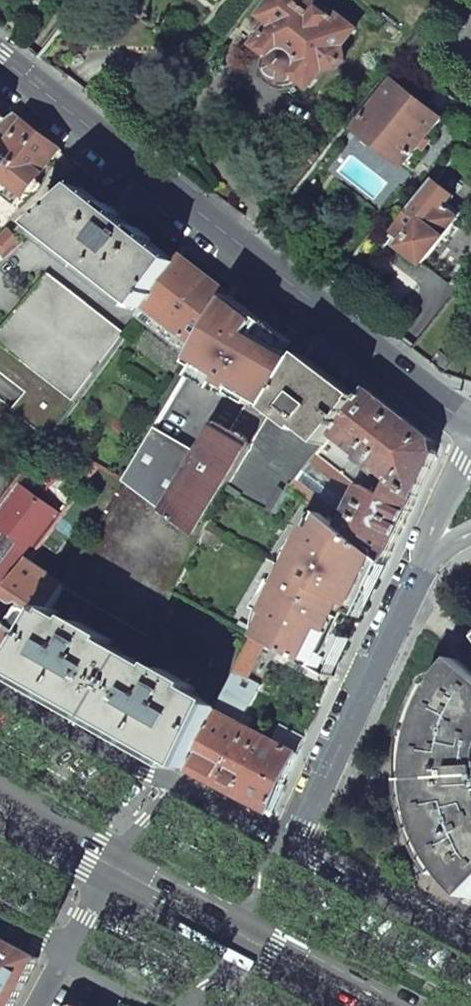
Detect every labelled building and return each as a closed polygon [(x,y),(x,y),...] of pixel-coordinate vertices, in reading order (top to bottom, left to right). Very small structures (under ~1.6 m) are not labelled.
[(304,0),(278,0),(272,8),(282,15),(256,49),(271,62),(270,63),(270,70),(272,75),(275,78),(281,81),(284,81),(288,81),(293,79),(301,84),(309,91),(326,68),(328,69),(339,68),(343,62),(342,52),(340,50),(354,32),(334,17),(331,21),(304,0)] [(442,118),(395,82),(359,128),(406,165),(442,118)] [(0,127),(0,156),(2,157),(27,123),(15,114),(3,124),(0,127)] [(27,123),(2,157),(10,163),(0,176),(0,183),(5,187),(9,181),(27,196),(30,192),(37,190),(41,185),(39,179),(61,150),(44,136),(27,123)] [(0,156),(0,176),(10,163),(2,157),(0,156)] [(27,196),(9,181),(5,187),(8,189),(2,197),(18,209),(28,196),(27,196)] [(454,197),(435,183),(392,238),(425,263),(444,237),(450,241),(460,227),(455,223),(459,217),(445,208),(454,197)] [(130,225),(82,189),(39,227),(143,309),(143,308),(177,262),(130,225)] [(9,231),(0,240),(0,262),(22,242),(9,231)] [(187,248),(177,262),(143,308),(201,352),(238,289),(213,268),(187,248)] [(50,273),(0,336),(0,343),(76,402),(125,333),(50,273)] [(436,320),(419,306),(408,321),(396,336),(413,349),(436,320)] [(291,343),(250,310),(242,323),(287,352),(291,343)] [(50,439),(50,438),(76,402),(0,343),(0,372),(27,393),(12,407),(13,408),(13,409),(50,439)] [(440,351),(430,363),(444,373),(453,363),(440,351)] [(331,382),(303,361),(300,365),(274,411),(302,434),(305,430),(327,448),(336,435),(360,405),(359,403),(331,382)] [(404,418),(369,390),(359,403),(360,405),(336,435),(393,481),(417,499),(437,456),(434,441),(404,418)] [(13,409),(13,408),(12,407),(0,397),(0,425),(13,409)] [(302,434),(274,411),(254,445),(229,488),(270,510),(284,488),(290,492),(292,488),(293,486),(295,488),(320,456),(327,448),(305,430),(302,434)] [(229,488),(254,445),(220,425),(202,455),(168,514),(201,537),(229,488)] [(156,429),(125,481),(168,514),(202,455),(156,429)] [(393,481),(336,435),(327,448),(320,456),(363,487),(386,498),(393,481)] [(363,487),(320,456),(295,488),(293,486),(292,488),(324,513),(343,529),(363,487)] [(19,481),(0,507),(0,604),(4,598),(32,561),(64,515),(19,481)] [(168,514),(125,481),(67,585),(66,586),(94,602),(156,637),(175,591),(202,539),(201,537),(168,514)] [(386,498),(363,487),(343,529),(379,558),(386,563),(411,511),(417,499),(393,481),(386,498)] [(290,492),(284,488),(270,510),(276,513),(290,492)] [(324,513),(303,556),(300,555),(272,614),(279,617),(268,643),(267,643),(325,674),(330,663),(345,631),(379,558),(343,529),(324,513)] [(67,585),(32,561),(4,598),(23,610),(10,626),(34,643),(51,613),(66,586),(67,585)] [(94,602),(66,586),(51,613),(79,629),(94,602)] [(79,629),(51,613),(34,643),(17,673),(64,699),(102,721),(150,748),(191,771),(218,711),(220,708),(186,689),(189,683),(174,675),(171,681),(103,642),(106,637),(91,628),(88,634),(79,629)] [(0,619),(0,661),(17,673),(34,643),(10,626),(0,619)] [(267,643),(254,636),(236,674),(249,680),(267,643)] [(417,787),(418,799),(423,821),(427,832),(431,843),(442,863),(455,882),(470,899),(470,670),(458,659),(451,668),(438,687),(433,697),(424,720),(418,741),(416,764),(417,787)] [(241,693),(229,688),(223,702),(235,708),(241,693)] [(272,740),(218,711),(191,771),(235,794),(270,813),(298,753),(272,740)] [(306,737),(280,724),(272,740),(298,753),(306,737)] [(39,958),(0,937),(0,1005),(13,1005),(39,958)]
